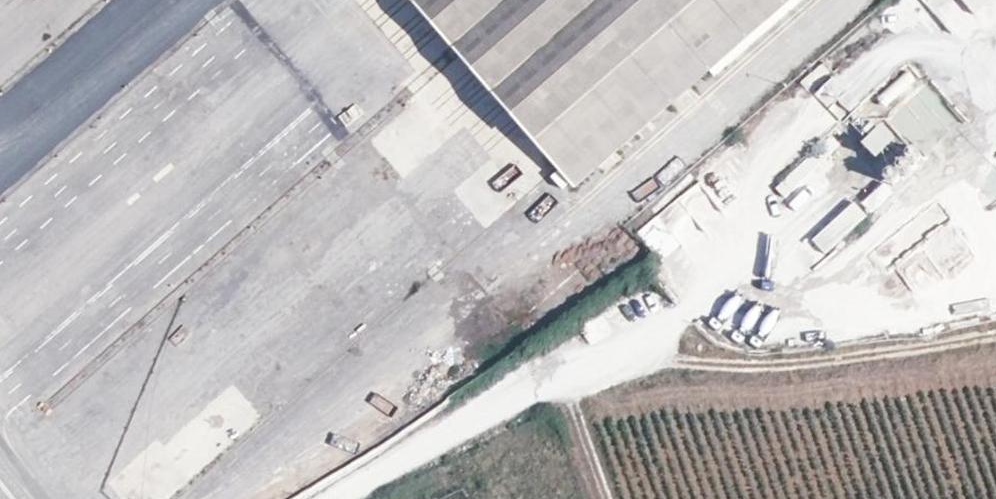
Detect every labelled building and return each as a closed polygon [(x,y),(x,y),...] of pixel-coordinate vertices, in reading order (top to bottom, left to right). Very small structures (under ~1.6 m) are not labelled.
[(484,76),(579,183),(728,52),(788,0),(417,0),(484,76)] [(965,3),(969,0),(924,0),(953,38),(978,19),(965,3)] [(862,145),(899,179),(921,157),(884,122),(862,145)] [(871,211),(892,191),(883,182),(862,202),(871,211)] [(826,253),(867,215),(853,201),(812,239),(826,253)]
